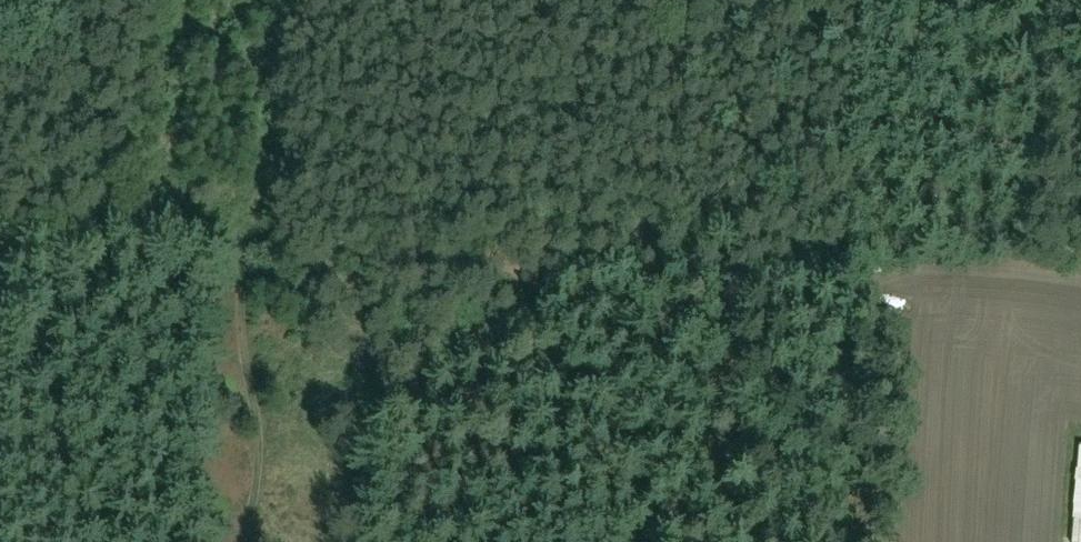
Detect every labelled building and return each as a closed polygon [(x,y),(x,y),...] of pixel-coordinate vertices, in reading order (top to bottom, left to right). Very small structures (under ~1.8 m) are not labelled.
[(1071,541),(1080,541),(1080,471),(1072,471),(1071,541)]
